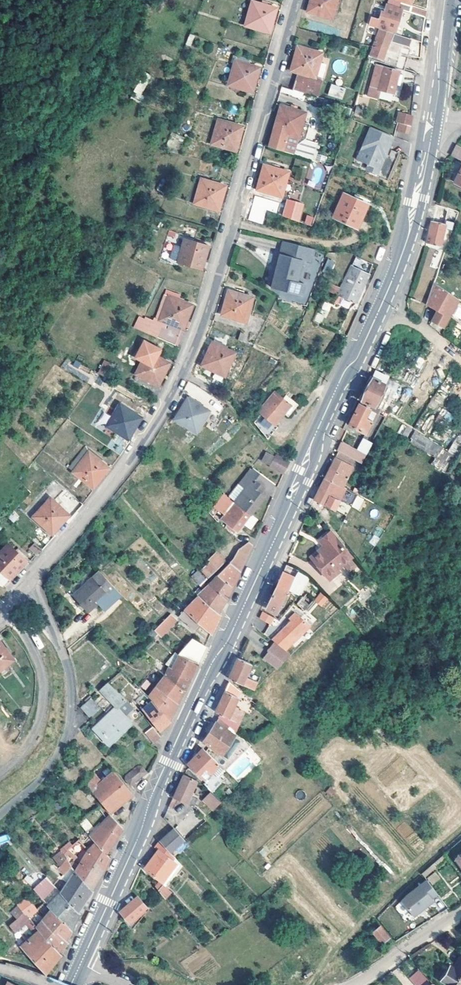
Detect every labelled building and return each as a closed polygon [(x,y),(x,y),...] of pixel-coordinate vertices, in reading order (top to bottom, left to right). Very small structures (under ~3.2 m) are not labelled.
[(306,11),(330,19),(336,0),(309,0),(306,11)] [(274,9),(250,2),(243,25),(267,32),(269,25),(274,9)] [(416,14),(422,16),(425,6),(412,2),(409,11),(411,12),(416,14)] [(400,3),(398,9),(402,9),(408,11),(409,6),(400,3)] [(395,33),(402,9),(398,9),(386,5),(384,12),(381,11),(378,18),(371,16),(369,25),(395,33)] [(390,33),(380,30),(371,56),(381,60),(390,38),(388,37),(390,33)] [(401,36),(395,34),(393,34),(391,41),(408,46),(410,39),(401,36)] [(320,54),(296,47),(289,71),(295,73),(290,90),(316,97),(321,81),(313,77),(320,54)] [(250,60),(235,56),(227,85),(251,91),(252,86),(257,67),(249,65),(250,60)] [(321,65),(317,78),(322,79),(326,66),(321,65)] [(398,71),(376,65),(369,87),(367,96),(379,99),(381,91),(392,93),(398,71)] [(150,76),(144,72),(139,81),(145,85),(150,76)] [(145,85),(139,81),(133,91),(139,95),(145,85)] [(344,88),(330,84),(327,94),(341,98),(344,88)] [(296,106),(290,105),(289,108),(280,105),(268,147),(291,154),(304,112),(295,110),(296,106)] [(397,122),(398,123),(409,125),(410,125),(411,117),(407,116),(397,114),(395,122),(397,122)] [(241,126),(217,120),(210,143),(234,150),(238,136),(241,126)] [(409,125),(398,123),(396,131),(407,134),(409,125)] [(391,137),(368,126),(355,158),(365,163),(363,168),(375,174),(374,176),(384,180),(394,159),(387,155),(383,154),(384,152),(391,137)] [(448,157),(460,164),(460,148),(460,147),(454,144),(448,157)] [(286,172),(263,165),(256,189),(279,196),(286,172)] [(224,186),(200,179),(194,203),(217,210),(222,194),(224,186)] [(366,204),(343,194),(333,217),(356,227),(366,204)] [(276,213),(279,203),(255,196),(248,220),(262,224),(266,210),(276,213)] [(299,203),(287,200),(282,216),(294,220),(299,203)] [(311,226),(314,217),(307,215),(304,224),(311,226)] [(437,217),(432,215),(428,229),(424,243),(439,247),(446,219),(437,217)] [(207,246),(184,239),(177,262),(201,269),(204,257),(207,246)] [(314,246),(304,244),(283,239),(273,286),(282,288),(304,292),(306,282),(304,281),(305,279),(300,277),(304,256),(312,258),(314,246)] [(173,245),(171,259),(177,260),(179,246),(173,245)] [(425,263),(439,259),(435,247),(421,250),(425,263)] [(334,270),(334,259),(325,259),(325,270),(334,270)] [(368,274),(350,265),(340,288),(330,283),(327,290),(355,303),(360,294),(359,293),(368,274)] [(437,311),(431,321),(442,327),(457,300),(433,283),(426,305),(437,311)] [(165,290),(163,295),(167,297),(161,313),(157,312),(155,318),(145,314),(143,318),(138,315),(133,327),(154,336),(160,320),(182,328),(187,314),(191,305),(182,302),(183,299),(178,298),(179,295),(165,290)] [(251,298),(228,291),(221,314),(245,321),(251,298)] [(167,297),(163,295),(157,312),(161,313),(167,297)] [(227,345),(213,339),(206,355),(201,365),(223,375),(234,353),(225,349),(227,345)] [(141,361),(135,373),(148,380),(143,389),(155,397),(161,386),(157,384),(160,377),(162,373),(168,362),(155,356),(158,349),(142,341),(134,358),(141,361)] [(97,373),(108,378),(114,365),(104,360),(97,373)] [(360,399),(374,406),(384,384),(382,382),(384,378),(373,372),(366,387),(360,399)] [(165,379),(160,377),(157,384),(161,386),(165,379)] [(290,406),(274,393),(258,413),(260,414),(255,421),(268,438),(276,427),(274,425),(281,416),(290,406)] [(201,404),(188,396),(181,406),(173,419),(195,432),(207,412),(199,407),(201,404)] [(460,411),(460,398),(460,396),(448,404),(455,415),(460,411)] [(133,410),(114,399),(101,422),(105,425),(118,404),(131,412),(133,410)] [(379,409),(374,406),(371,410),(358,403),(353,412),(347,424),(364,432),(375,412),(378,413),(378,412),(378,411),(379,409)] [(131,412),(118,404),(105,425),(127,438),(134,426),(140,417),(131,412)] [(441,409),(435,422),(447,427),(452,414),(441,409)] [(410,442),(431,456),(437,447),(416,432),(410,442)] [(372,441),(363,437),(357,449),(340,441),(336,450),(337,451),(361,462),(372,441)] [(101,458),(84,445),(67,467),(73,471),(88,451),(99,461),(101,458)] [(437,447),(431,456),(436,460),(441,450),(437,447)] [(99,461),(88,451),(73,471),(92,487),(98,479),(107,468),(99,461)] [(361,462),(337,451),(334,457),(352,465),(358,468),(361,462)] [(288,461),(275,455),(269,466),(283,473),(288,461)] [(324,477),(342,486),(352,465),(334,457),(328,468),(324,477)] [(230,498),(251,513),(263,496),(258,492),(262,487),(267,491),(272,484),(252,468),(230,498)] [(345,488),(342,486),(324,477),(318,489),(313,499),(325,505),(329,496),(339,500),(345,488)] [(350,492),(345,501),(352,504),(356,495),(350,492)] [(258,518),(251,513),(230,498),(226,494),(215,508),(224,516),(222,519),(227,523),(226,526),(234,532),(236,530),(237,531),(238,529),(243,523),(250,529),(258,518)] [(357,495),(351,506),(358,510),(364,499),(357,495)] [(67,515),(49,498),(33,516),(50,532),(58,524),(67,515)] [(11,513),(7,517),(12,523),(17,518),(11,513)] [(220,522),(213,516),(211,519),(218,525),(220,522)] [(308,557),(319,568),(341,544),(328,528),(317,538),(322,546),(308,557)] [(224,579),(231,587),(238,573),(251,544),(248,541),(240,549),(229,558),(219,569),(216,571),(217,572),(224,579)] [(8,543),(0,551),(0,585),(1,585),(17,569),(26,560),(8,543)] [(341,544),(319,568),(325,575),(349,554),(341,544)] [(207,557),(209,559),(216,566),(224,557),(215,549),(207,557)] [(216,566),(209,559),(201,568),(208,574),(216,566)] [(285,565),(281,572),(293,577),(293,576),(296,570),(285,565)] [(200,571),(198,570),(193,576),(199,582),(205,576),(204,575),(205,574),(201,570),(200,571)] [(112,587),(96,572),(70,598),(86,614),(112,587)] [(230,590),(231,587),(224,579),(217,572),(211,579),(208,582),(225,599),(230,590)] [(298,579),(293,576),(293,577),(281,572),(279,577),(275,585),(287,590),(286,592),(288,593),(290,590),(297,594),(302,584),(297,582),(298,579)] [(221,606),(225,599),(208,582),(197,593),(198,594),(201,597),(217,611),(219,608),(221,606)] [(287,590),(275,585),(271,596),(265,608),(276,613),(278,609),(280,605),(286,592),(287,590)] [(313,599),(306,593),(300,600),(297,604),(304,610),(313,599)] [(325,608),(330,599),(318,593),(313,602),(325,608)] [(201,597),(198,594),(193,600),(191,599),(178,615),(194,629),(199,622),(210,631),(215,622),(220,613),(217,611),(201,597)] [(273,617),(262,611),(258,618),(270,624),(273,617)] [(175,617),(169,612),(163,617),(153,628),(156,632),(159,634),(175,617)] [(273,641),(284,650),(310,625),(296,613),(288,619),(290,621),(271,639),(273,641)] [(187,657),(196,661),(204,645),(191,638),(177,653),(187,657)] [(1,640),(0,641),(0,644),(6,652),(9,649),(1,640)] [(284,650),(273,641),(266,650),(267,650),(262,657),(276,668),(288,652),(284,650)] [(12,659),(6,652),(0,644),(0,668),(12,659)] [(167,666),(163,674),(173,682),(183,689),(188,679),(196,661),(187,657),(177,653),(176,655),(171,668),(167,666)] [(251,663),(237,657),(228,676),(229,678),(254,689),(259,677),(247,671),(251,663)] [(173,682),(163,674),(156,668),(147,680),(154,685),(177,701),(183,689),(173,682)] [(146,695),(168,718),(175,704),(177,701),(154,685),(147,680),(141,685),(148,692),(146,695)] [(108,701),(109,703),(119,694),(108,681),(99,688),(109,700),(108,701)] [(255,704),(228,681),(225,689),(238,696),(237,699),(249,709),(255,704)] [(238,696),(225,689),(220,699),(215,710),(220,713),(238,721),(243,710),(234,706),(237,699),(238,696)] [(169,720),(168,718),(146,695),(143,693),(139,696),(138,695),(132,701),(141,708),(139,710),(158,729),(160,728),(169,720)] [(131,708),(119,694),(109,703),(114,707),(92,729),(107,745),(129,723),(123,716),(131,708)] [(98,707),(90,697),(80,705),(88,715),(98,707)] [(220,713),(218,716),(228,724),(234,729),(238,721),(220,713)] [(228,724),(218,716),(209,730),(202,740),(221,753),(234,733),(226,728),(228,724)] [(159,736),(151,726),(144,733),(152,741),(159,736)] [(218,763),(201,747),(193,756),(186,763),(203,779),(218,763)] [(141,765),(136,764),(125,774),(124,779),(129,784),(145,770),(141,765)] [(101,780),(91,770),(82,779),(102,804),(110,812),(126,799),(133,793),(113,770),(101,780)] [(197,781),(183,774),(177,785),(167,803),(172,806),(176,798),(193,807),(197,799),(189,796),(197,781)] [(209,790),(201,799),(211,809),(220,801),(209,790)] [(90,835),(91,837),(105,852),(109,846),(122,826),(110,814),(90,835)] [(80,824),(86,831),(92,826),(86,818),(80,824)] [(396,828),(403,838),(413,832),(406,821),(396,828)] [(159,840),(167,849),(168,851),(183,838),(181,837),(173,828),(159,840)] [(9,841),(7,834),(0,836),(0,844),(9,841)] [(89,851),(104,867),(106,864),(109,856),(105,852),(91,837),(87,843),(92,848),(89,851)] [(97,879),(104,867),(89,851),(77,865),(73,861),(76,858),(75,857),(86,848),(78,839),(78,840),(67,849),(65,847),(62,850),(67,857),(79,875),(85,880),(91,888),(97,879)] [(163,853),(167,849),(159,840),(155,846),(158,849),(145,867),(162,880),(176,863),(163,853)] [(67,882),(62,892),(78,909),(87,896),(90,893),(92,890),(91,888),(85,880),(79,875),(67,857),(57,867),(64,873),(61,877),(67,882)] [(56,886),(47,876),(42,880),(44,883),(38,888),(45,896),(56,886)] [(437,893),(426,878),(405,893),(401,898),(412,914),(422,907),(422,908),(433,900),(431,897),(437,893)] [(160,887),(157,883),(154,885),(164,898),(170,892),(164,884),(160,887)] [(47,903),(58,892),(55,888),(44,899),(47,903)] [(48,904),(53,909),(71,928),(74,924),(80,911),(78,909),(62,892),(61,891),(48,904)] [(145,905),(136,895),(120,910),(128,920),(145,905)] [(18,906),(28,917),(37,909),(27,898),(18,906)] [(400,902),(394,906),(402,915),(407,911),(400,902)] [(52,963),(61,952),(37,927),(28,917),(18,906),(12,912),(15,916),(8,924),(13,930),(24,921),(34,932),(20,945),(30,955),(44,972),(52,963)] [(61,952),(66,940),(71,928),(53,909),(37,927),(61,952)] [(389,937),(379,925),(372,931),(381,943),(389,937)] [(455,970),(450,968),(441,982),(447,984),(460,984),(460,960),(455,970)] [(428,980),(419,969),(408,978),(414,984),(421,984),(428,980)]
